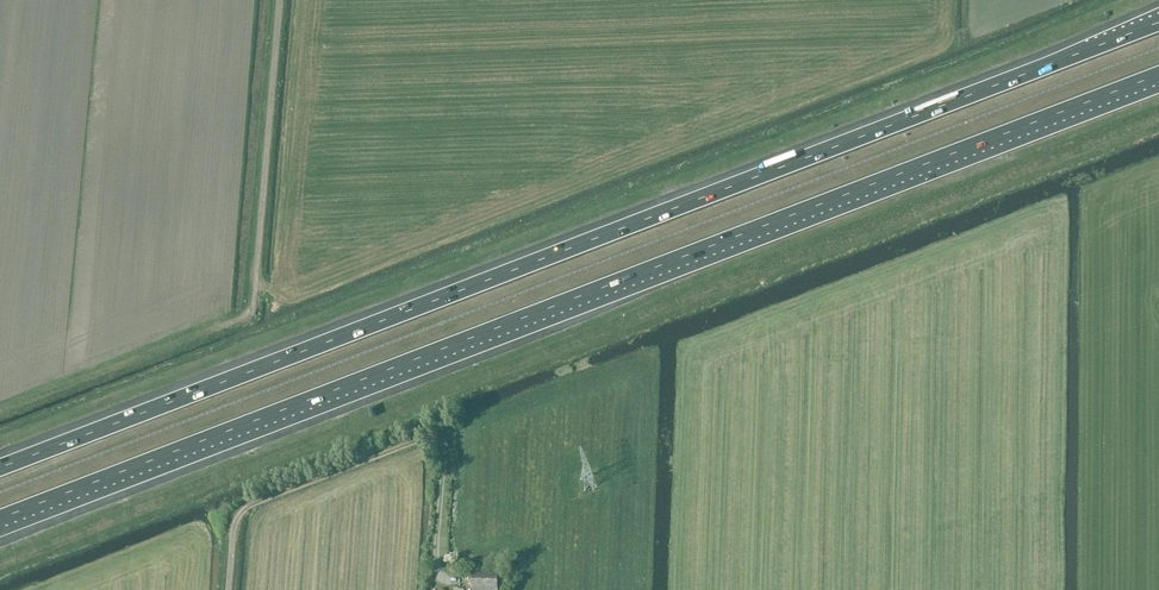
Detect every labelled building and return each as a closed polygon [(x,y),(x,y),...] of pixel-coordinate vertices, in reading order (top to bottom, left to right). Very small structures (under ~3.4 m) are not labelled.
[(473,589),(498,589),(498,575),(473,575),(473,589)]
